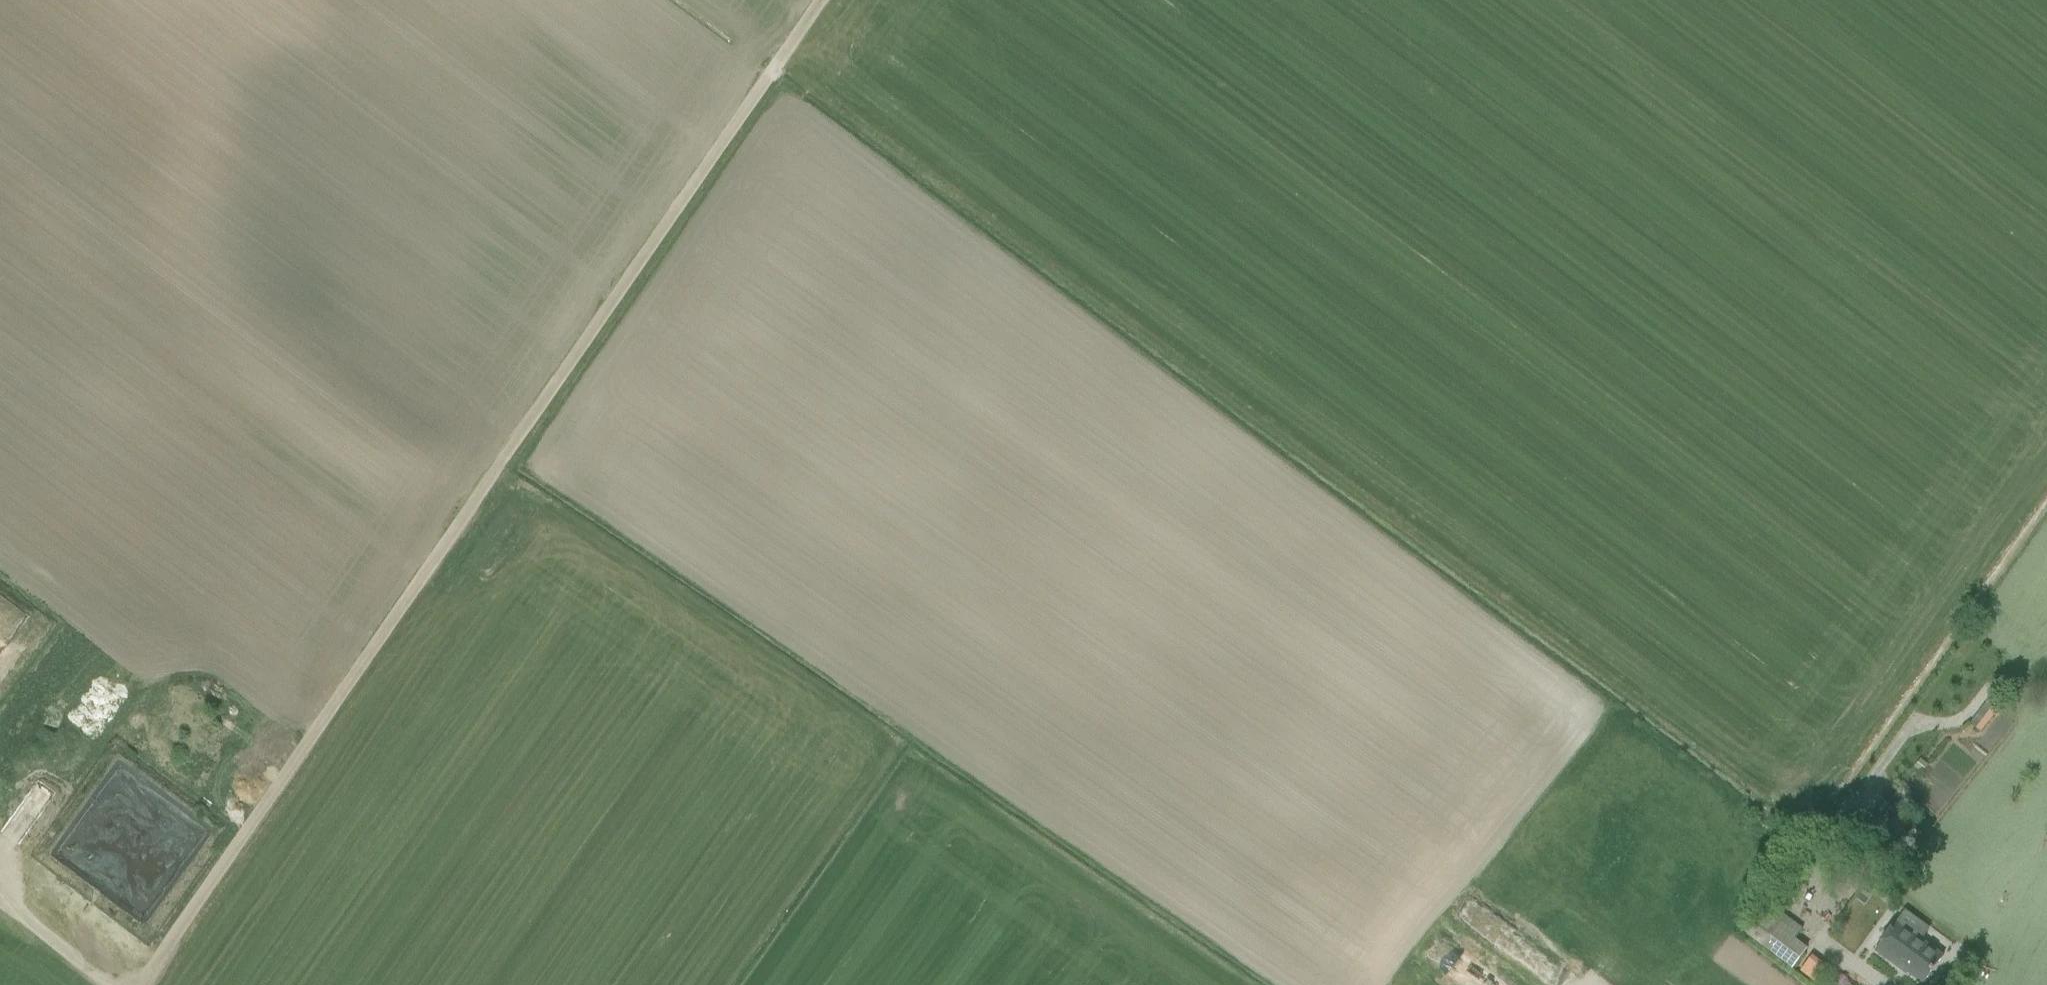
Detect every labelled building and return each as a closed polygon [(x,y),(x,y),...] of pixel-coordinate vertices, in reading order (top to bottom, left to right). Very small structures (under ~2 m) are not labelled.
[(1920,759),(1914,766),(1922,773),(1928,765),(1920,759)] [(199,849),(216,830),(164,782),(152,795),(188,828),(182,834),(199,849)] [(179,883),(181,869),(180,868),(183,850),(172,848),(169,867),(163,866),(161,880),(179,883)] [(1862,891),(1856,900),(1864,905),(1870,897),(1862,891)] [(1759,945),(1791,970),(1806,949),(1794,940),(1801,929),(1782,914),(1759,945)] [(1897,924),(1896,923),(1875,951),(1901,971),(1902,969),(1923,984),(1943,957),(1897,924)]
